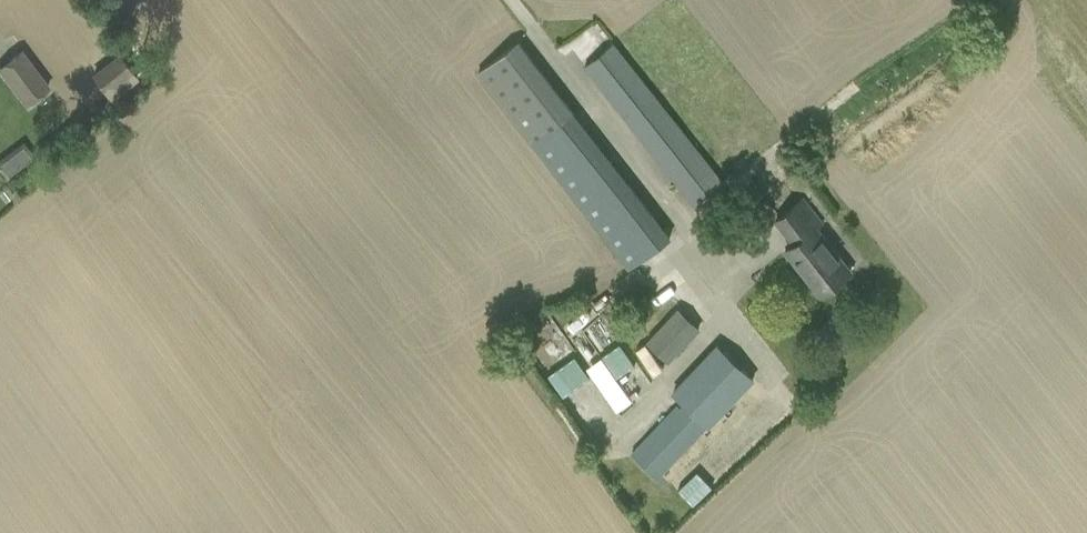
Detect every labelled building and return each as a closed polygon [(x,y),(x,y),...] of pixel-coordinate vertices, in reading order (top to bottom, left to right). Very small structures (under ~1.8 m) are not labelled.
[(534,143),(595,221),(632,267),(672,235),(519,40),(478,72),(534,143)] [(614,43),(586,65),(695,204),(723,181),(614,43)] [(0,64),(0,71),(25,104),(51,85),(22,47),(0,64)] [(119,52),(92,73),(112,98),(139,77),(119,52)] [(36,156),(23,140),(0,158),(0,167),(8,177),(36,156)] [(803,198),(776,219),(794,242),(786,249),(821,295),(851,271),(817,227),(822,223),(803,198)] [(647,340),(670,361),(701,328),(679,307),(647,340)] [(816,331),(840,351),(859,328),(836,308),(816,331)] [(624,341),(603,354),(617,375),(638,362),(624,341)] [(672,390),(709,425),(710,427),(755,379),(717,343),(672,390)] [(578,353),(550,372),(565,394),(593,375),(578,353)] [(632,452),(659,478),(706,429),(679,403),(632,452)]
